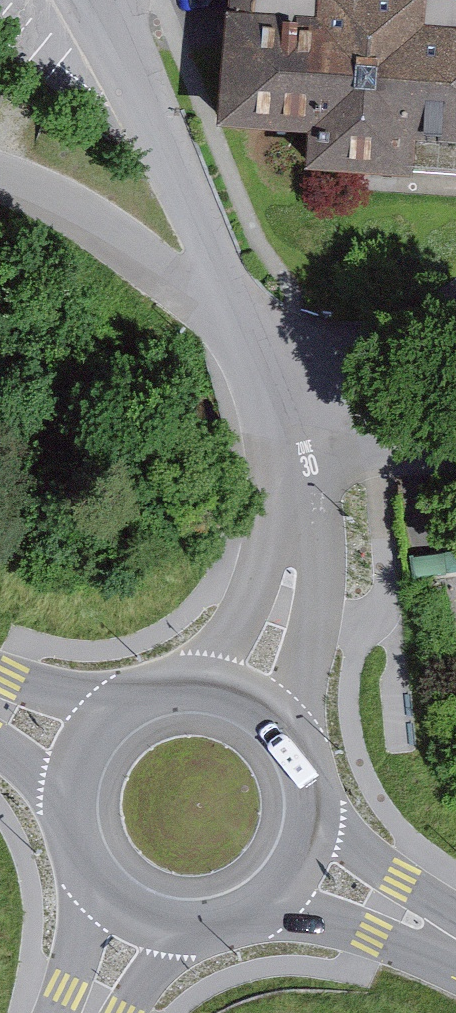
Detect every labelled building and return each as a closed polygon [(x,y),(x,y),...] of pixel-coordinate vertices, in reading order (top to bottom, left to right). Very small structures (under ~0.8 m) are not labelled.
[(221,113),(312,119),(310,155),(413,162),(413,159),(455,162),(455,0),(228,0),(221,113)]
